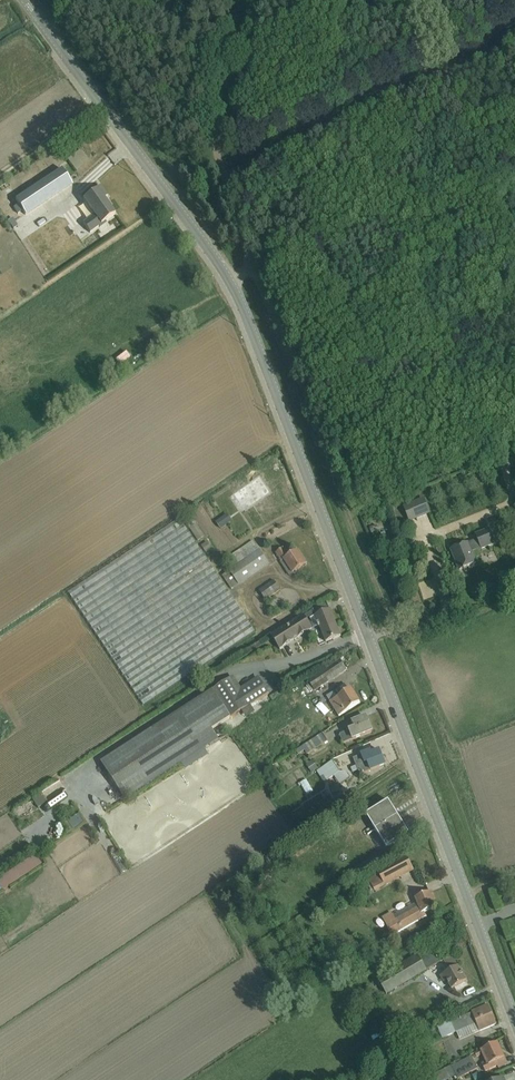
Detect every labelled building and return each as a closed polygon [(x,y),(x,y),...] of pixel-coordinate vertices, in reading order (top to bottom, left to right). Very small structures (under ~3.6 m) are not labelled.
[(38,210),(73,186),(61,169),(26,192),(14,201),(24,216),(36,208),(38,210)] [(100,187),(83,199),(94,215),(83,224),(90,233),(99,227),(100,228),(107,224),(106,222),(115,215),(104,199),(107,197),(100,187)] [(10,204),(1,209),(11,225),(19,220),(10,204)] [(220,230),(227,226),(226,224),(224,225),(221,219),(215,223),(220,230)] [(131,359),(125,351),(117,358),(116,356),(114,358),(121,367),(125,364),(124,362),(128,359),(129,360),(131,359)] [(259,477),(234,495),(244,510),(270,493),(259,477)] [(411,504),(404,507),(410,522),(418,519),(411,504)] [(228,514),(216,523),(220,530),(232,521),(228,514)] [(143,706),(255,632),(180,519),(68,593),(143,706)] [(186,524),(198,541),(205,537),(193,519),(186,524)] [(478,539),(451,549),(459,571),(478,563),(474,552),(496,543),(490,528),(476,534),(478,539)] [(236,567),(259,551),(256,546),(253,541),(230,557),(233,561),(236,567)] [(205,553),(212,549),(207,542),(201,546),(205,553)] [(289,557),(283,548),(276,553),(281,562),(280,562),(289,577),(307,565),(298,551),(289,557)] [(259,551),(236,567),(222,576),(231,590),(238,585),(239,587),(270,566),(260,550),(259,551)] [(266,601),(280,590),(274,581),(259,591),(266,601)] [(313,610),(305,616),(313,629),(319,626),(326,643),(341,637),(328,604),(313,610)] [(280,651),(313,630),(304,616),(271,636),(280,651)] [(311,679),(318,690),(347,671),(340,659),(311,679)] [(250,705),(269,693),(259,677),(241,689),(233,677),(101,762),(126,801),(182,764),(185,770),(208,755),(205,750),(219,740),(212,730),(242,711),(246,717),(254,712),(250,705)] [(327,697),(330,703),(339,717),(360,703),(351,689),(337,698),(334,692),(327,697)] [(350,731),(350,729),(346,730),(347,732),(340,735),(343,744),(372,732),(366,718),(352,724),(354,729),(350,731)] [(328,742),(323,734),(295,751),(297,754),(300,752),(301,753),(305,751),(308,755),(328,742)] [(353,759),(356,767),(351,769),(352,773),(358,771),(359,775),(370,771),(385,765),(380,751),(372,755),(371,752),(353,759)] [(312,774),(319,769),(313,761),(306,765),(312,774)] [(334,776),(340,785),(350,777),(345,772),(340,772),(333,761),(317,772),(320,777),(323,775),(327,781),(334,776)] [(268,774),(279,767),(276,762),(265,769),(268,774)] [(300,784),(307,795),(313,791),(306,780),(300,784)] [(51,802),(55,807),(72,797),(69,791),(51,802)] [(21,817),(40,807),(35,799),(16,809),(21,817)] [(376,831),(398,817),(389,802),(366,815),(376,831)] [(73,830),(84,822),(79,815),(68,823),(73,830)] [(398,817),(376,831),(387,848),(409,835),(398,817)] [(62,818),(52,823),(57,833),(67,828),(62,818)] [(0,857),(0,868),(12,864),(9,854),(0,857)] [(381,854),(352,872),(355,878),(384,860),(381,854)] [(42,865),(35,855),(0,879),(0,892),(42,865)] [(378,874),(368,879),(375,892),(414,871),(408,858),(378,873),(378,874)] [(393,936),(427,917),(424,913),(437,908),(431,892),(415,899),(417,904),(394,916),(391,913),(382,918),(393,936)] [(418,955),(377,979),(383,990),(378,993),(381,998),(386,995),(387,996),(441,963),(434,952),(421,961),(418,955)] [(450,985),(448,985),(451,990),(466,981),(451,956),(443,960),(450,971),(440,977),(444,984),(448,981),(450,985)] [(489,1006),(472,1013),(472,1014),(452,1022),(451,1021),(437,1027),(442,1039),(457,1033),(460,1040),(496,1025),(489,1006)] [(474,1054),(477,1058),(482,1056),(486,1063),(482,1065),(485,1072),(498,1066),(496,1062),(504,1059),(497,1043),(474,1054)] [(479,1069),(472,1057),(451,1068),(456,1077),(458,1079),(479,1069)] [(508,1065),(505,1058),(504,1059),(496,1062),(498,1066),(499,1069),(508,1065)] [(514,1078),(514,1065),(503,1069),(507,1079),(508,1079),(514,1078)] [(434,1075),(437,1079),(451,1079),(453,1079),(456,1077),(451,1068),(451,1067),(434,1075)]
